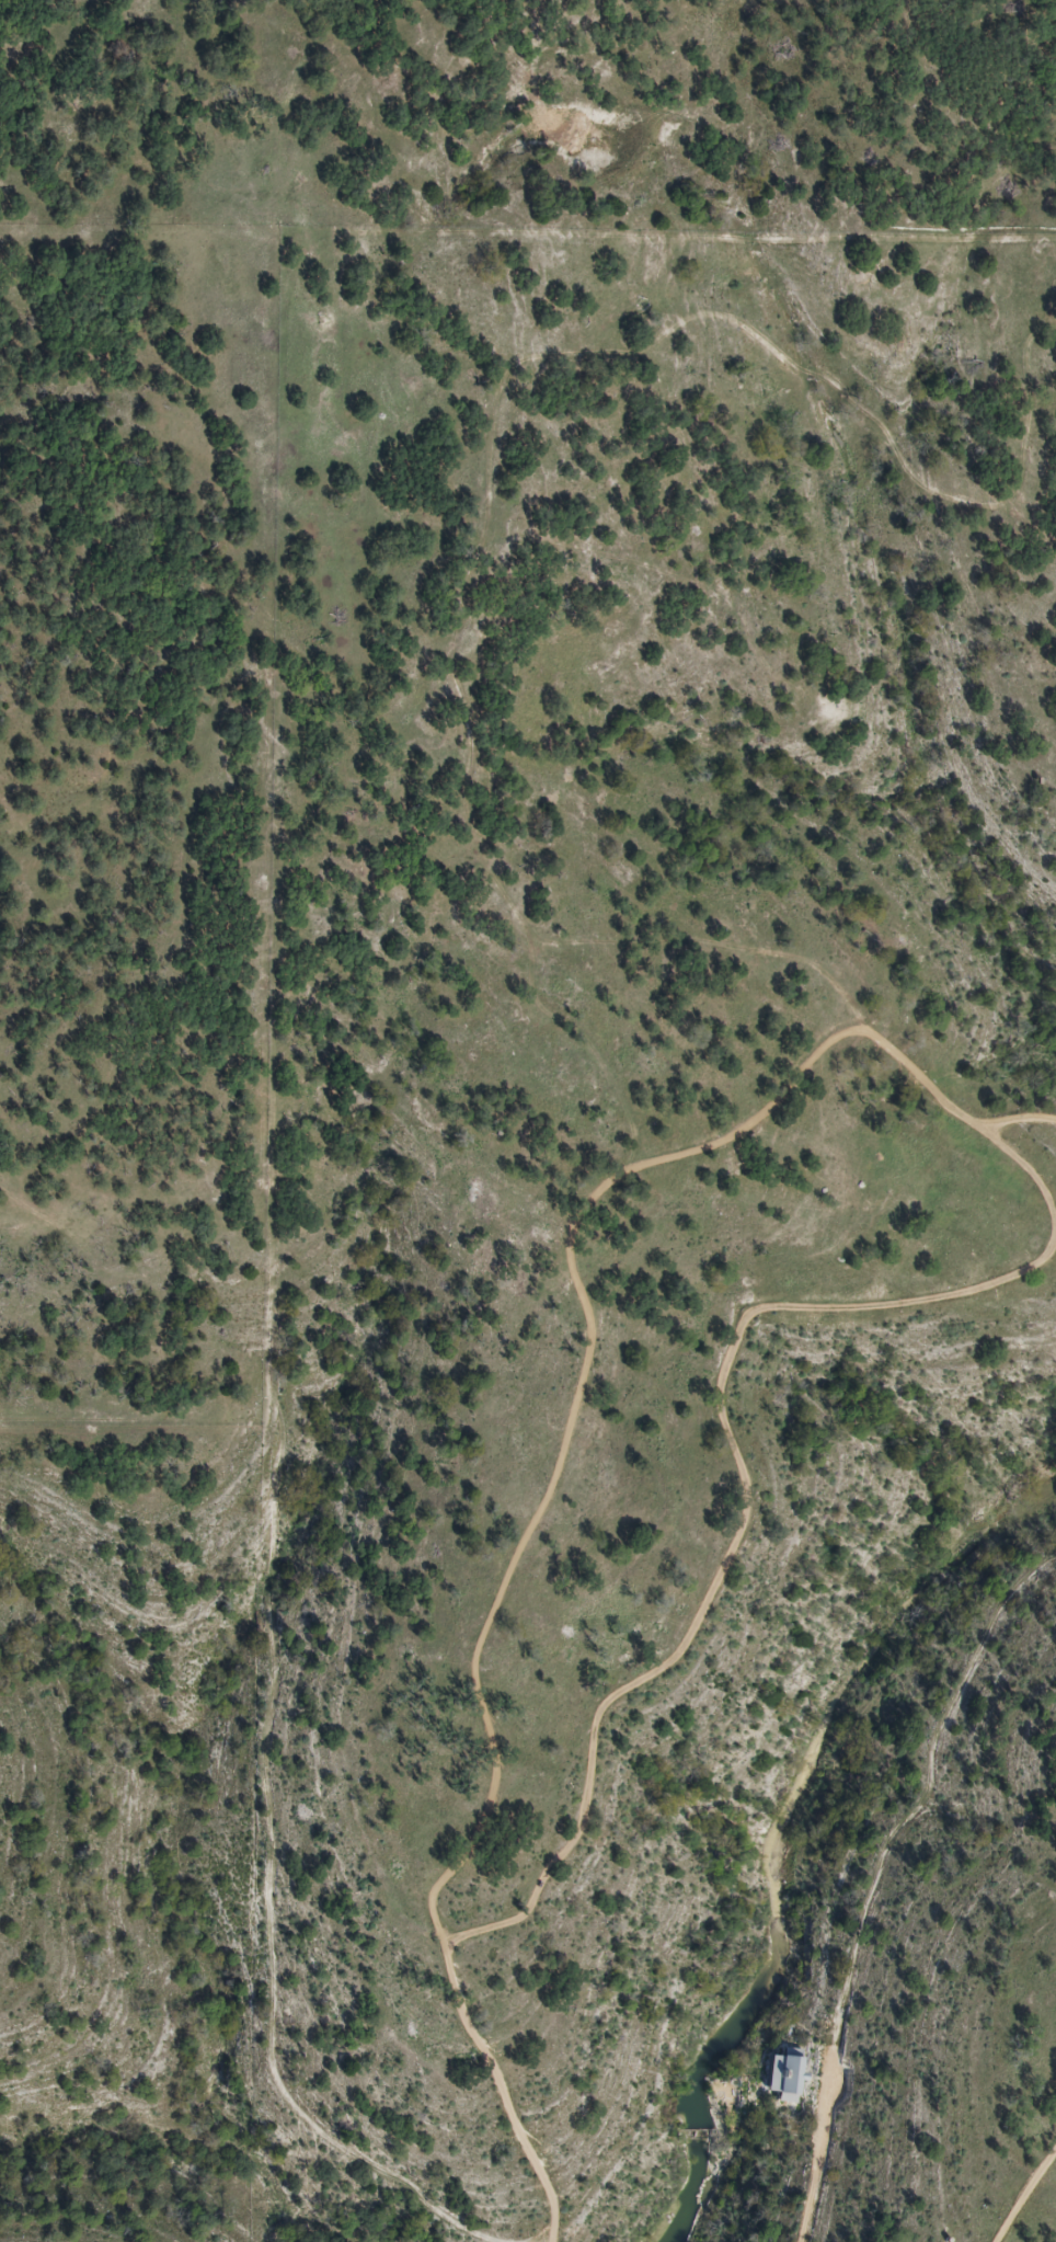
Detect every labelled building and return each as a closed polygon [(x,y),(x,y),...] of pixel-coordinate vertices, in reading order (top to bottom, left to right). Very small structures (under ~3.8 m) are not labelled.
[(772,2102),(798,2102),(799,2050),(776,2049),(776,2058),(762,2057),(761,2094),(772,2094),(772,2102)]
